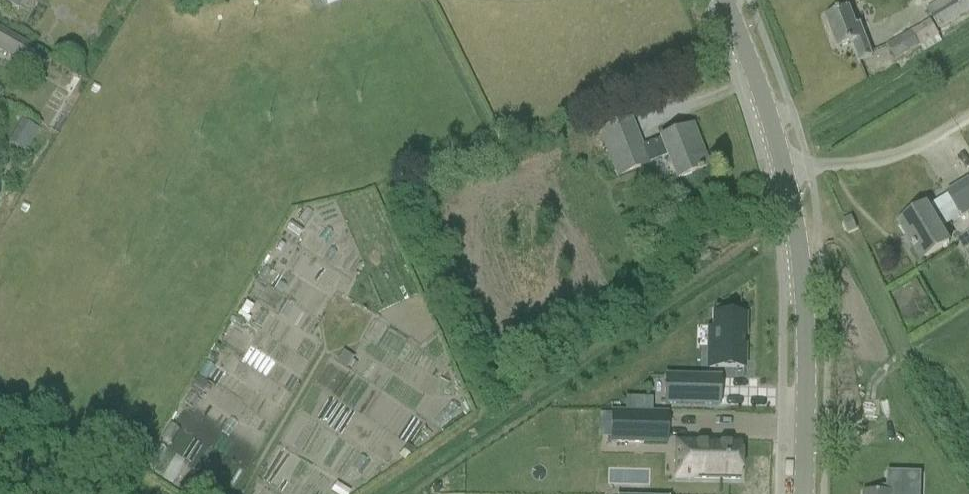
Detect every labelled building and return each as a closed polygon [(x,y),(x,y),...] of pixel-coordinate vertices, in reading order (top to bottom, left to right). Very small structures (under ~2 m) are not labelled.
[(2,1),(18,10),(23,0),(3,0),(2,1)] [(926,10),(938,31),(968,12),(968,0),(943,0),(926,10)] [(849,9),(844,11),(826,18),(838,50),(852,44),(859,62),(872,57),(859,24),(855,26),(849,9)] [(930,21),(887,47),(895,61),(913,51),(917,57),(924,54),(923,52),(942,41),(930,21)] [(19,62),(28,46),(0,30),(0,51),(19,62)] [(7,144),(27,154),(39,130),(20,120),(7,144)] [(691,128),(672,135),(640,148),(629,120),(599,132),(617,177),(667,157),(677,181),(707,169),(691,128)] [(898,223),(914,250),(916,249),(923,260),(940,250),(949,244),(936,222),(956,209),(961,217),(968,213),(968,184),(968,182),(947,194),(948,196),(928,208),(926,207),(898,223)] [(857,228),(851,216),(843,220),(848,232),(857,228)] [(709,346),(708,369),(742,370),(743,318),(740,318),(740,310),(725,310),(725,317),(713,317),(713,330),(713,346),(709,346)] [(665,378),(664,405),(719,406),(719,379),(665,378)] [(633,413),(633,399),(626,399),(625,412),(633,413)] [(610,413),(609,443),(642,444),(643,414),(610,413)] [(676,459),(676,479),(694,480),(739,481),(740,446),(677,444),(676,459)] [(865,493),(921,493),(921,475),(888,474),(887,489),(887,493),(881,493),(865,493)]
